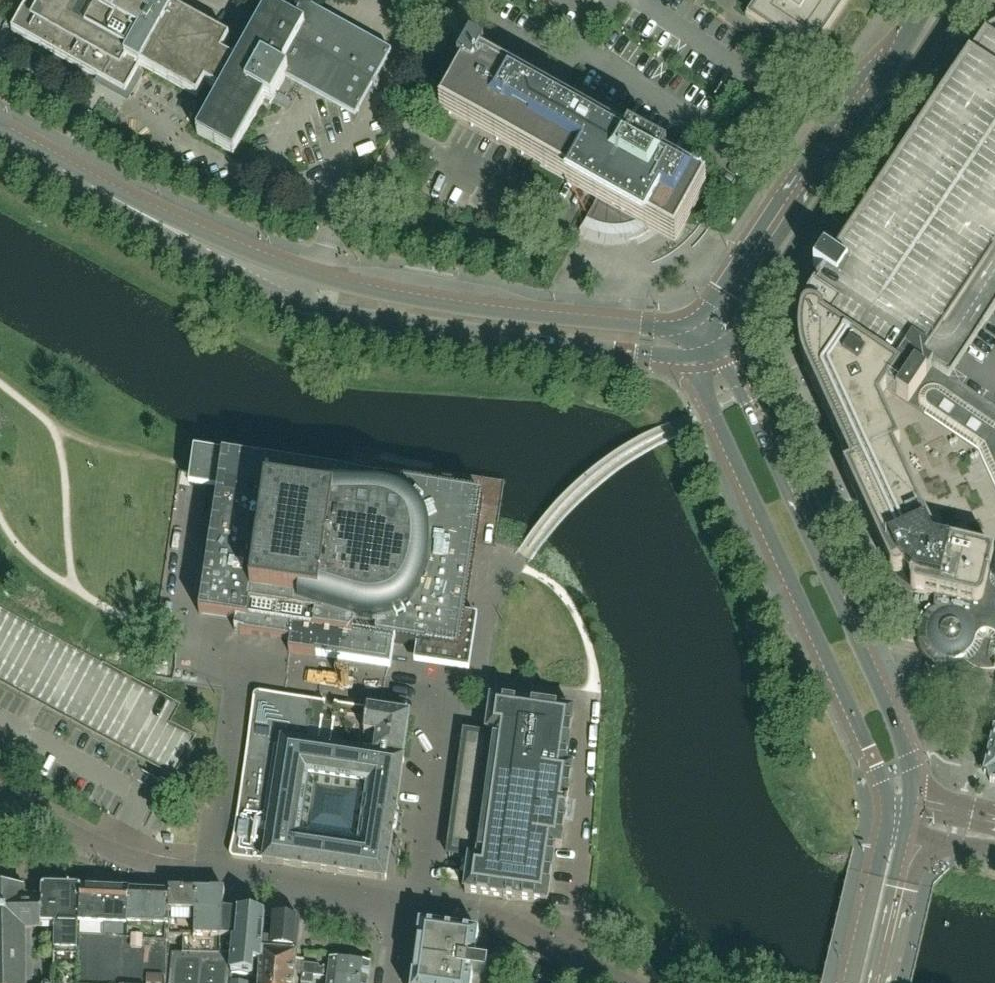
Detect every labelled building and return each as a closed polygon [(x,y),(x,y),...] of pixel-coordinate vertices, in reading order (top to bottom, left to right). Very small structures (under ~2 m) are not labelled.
[(230,40),(158,0),(152,10),(133,0),(29,0),(12,31),(98,79),(95,85),(128,104),(145,75),(139,71),(141,67),(197,98),(205,84),(220,92),(197,134),(234,155),(265,99),(272,103),(286,78),(288,73),(282,69),(311,14),(300,8),(293,21),(268,7),(237,63),(222,54),(230,40)] [(749,16),(809,56),(846,0),(760,0),(749,16)] [(356,118),(392,53),(303,3),(300,8),(311,14),(282,69),(288,73),(286,78),(356,118)] [(992,28),(990,29),(988,31),(986,33),(914,140),(834,260),(820,281),(811,294),(808,299),(805,304),(803,310),(801,315),(800,320),(799,331),(798,337),(798,343),(799,348),(800,353),(800,356),(802,362),(804,367),(805,370),(814,389),(841,448),(850,468),(843,471),(845,474),(846,474),(853,490),(852,490),(879,549),(889,571),(891,573),(892,574),(893,575),(895,576),(897,576),(900,576),(901,575),(903,574),(911,580),(910,582),(910,583),(910,585),(910,587),(910,588),(911,589),(911,590),(912,591),(914,592),(915,593),(934,597),(934,607),(932,609),(930,610),(928,612),(926,614),(924,617),(922,620),(920,623),(919,627),(919,630),(918,632),(918,636),(918,639),(919,643),(920,645),(921,648),(922,650),(924,654),(926,656),(928,659),(930,661),(932,662),(934,664),(938,666),(950,669),(953,669),(955,668),(960,667),(962,667),(966,665),(969,663),(994,669),(994,670),(994,27),(992,28)] [(624,147),(481,67),(485,59),(471,51),(458,73),(464,76),(444,113),(674,241),(702,190),(663,168),(667,161),(629,139),(624,147)] [(468,671),(476,621),(465,619),(483,497),(452,493),(453,487),(444,486),(443,491),(400,486),(377,481),(224,457),(196,453),(194,462),(192,475),(191,486),(218,490),(216,503),(199,614),(242,621),(240,633),(290,641),(289,652),(316,657),(357,662),(390,667),(393,643),(419,647),(417,664),(468,671)] [(149,763),(158,768),(161,769),(169,774),(175,777),(186,756),(193,744),(197,737),(171,722),(180,705),(134,680),(103,662),(102,662),(103,659),(0,604),(0,682),(149,763)] [(380,881),(380,882),(387,883),(387,877),(394,832),(394,831),(395,831),(397,829),(400,813),(399,812),(398,811),(398,810),(397,810),(404,765),(405,765),(405,761),(405,760),(404,759),(410,715),(368,709),(364,733),(372,734),(371,740),(378,740),(376,755),(338,749),(340,739),(333,738),(335,723),(336,723),(337,721),(311,717),(314,700),(271,694),(259,692),(257,693),(256,693),(255,694),(255,695),(254,696),(254,697),(252,707),(249,727),(248,734),(242,777),(234,828),(230,853),(230,855),(231,856),(232,857),(234,858),(263,863),(264,863),(269,864),(380,881)] [(568,799),(572,770),(566,769),(574,712),(543,708),(543,707),(530,705),(530,706),(491,701),(487,734),(463,731),(446,857),(459,859),(469,860),(464,894),(503,899),(503,901),(516,902),(516,901),(547,905),(555,850),(561,850),(566,821),(569,799),(568,799)] [(979,773),(988,774),(987,775),(990,783),(994,784),(994,705),(979,773)] [(43,930),(43,890),(28,890),(28,888),(0,889),(0,982),(33,982),(33,930),(43,930)] [(57,930),(57,889),(43,889),(43,890),(43,930),(57,930)] [(81,926),(82,890),(57,889),(57,930),(56,952),(57,952),(80,952),(81,937),(81,926)] [(110,928),(111,891),(82,890),(81,926),(110,928)] [(129,928),(130,892),(130,891),(111,891),(110,928),(126,928),(129,928)] [(224,939),(224,910),(225,893),(169,891),(169,894),(168,913),(167,930),(167,938),(183,939),(183,955),(223,957),(224,939)] [(130,892),(129,928),(167,930),(168,913),(169,894),(140,893),(130,892)] [(236,939),(238,912),(224,910),(224,939),(236,939)] [(263,941),(265,916),(238,912),(236,939),(235,949),(241,949),(241,962),(262,963),(263,954),(263,951),(263,941)] [(297,957),(293,956),(293,952),(297,953),(298,945),(297,945),(300,923),(275,919),(275,918),(274,917),(273,917),(271,942),(264,942),(264,941),(263,941),(263,951),(263,954),(262,963),(241,962),(239,982),(294,982),(297,957)] [(492,936),(479,933),(420,925),(412,982),(472,982),(473,975),(487,976),(489,965),(475,963),(476,958),(489,959),(492,936)] [(167,938),(167,930),(129,928),(126,928),(126,942),(125,945),(112,943),(112,939),(81,937),(80,952),(81,952),(80,982),(165,982),(167,938)] [(183,939),(167,938),(165,982),(169,982),(173,955),(183,955),(183,939)] [(371,965),(331,959),(330,969),(311,966),(304,965),(303,975),(315,977),(328,978),(368,982),(369,982),(371,965)]
